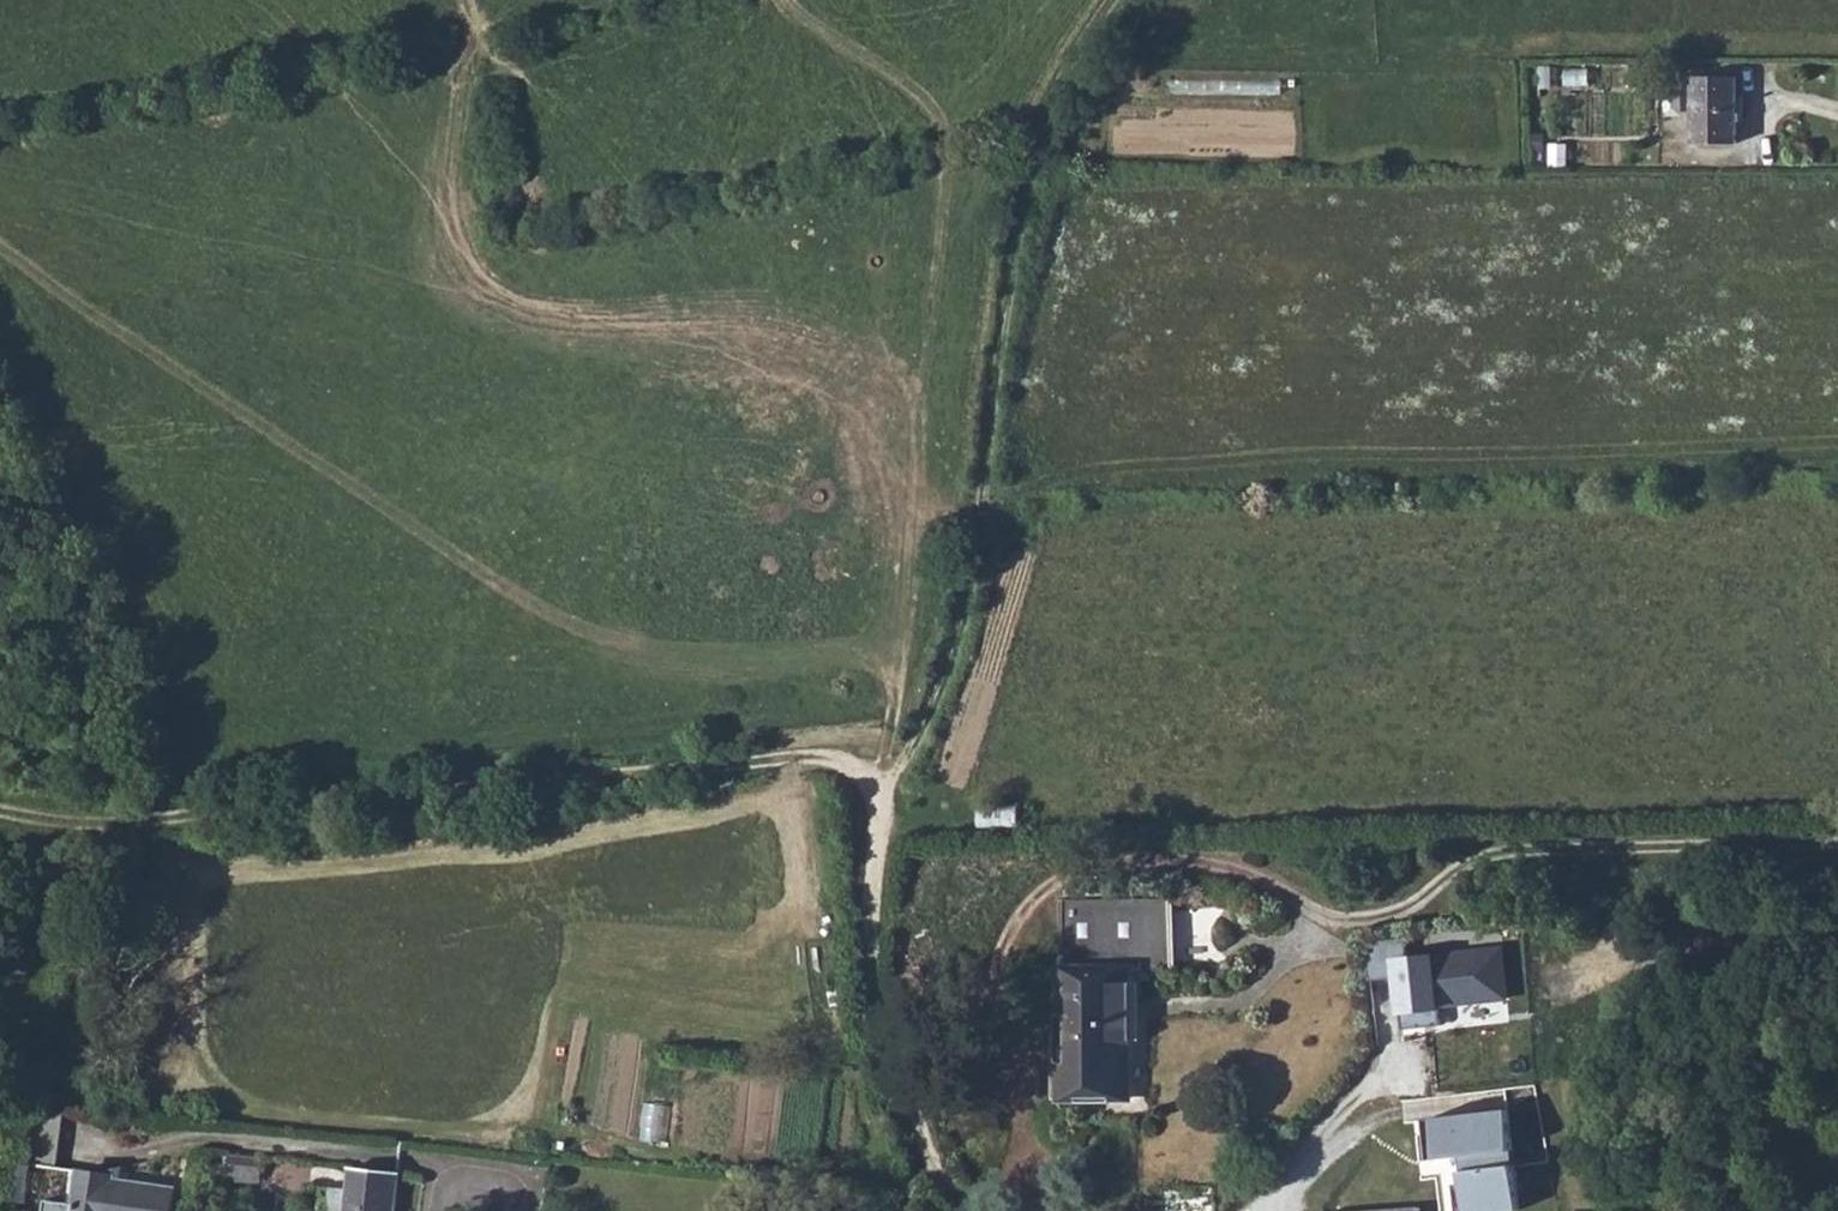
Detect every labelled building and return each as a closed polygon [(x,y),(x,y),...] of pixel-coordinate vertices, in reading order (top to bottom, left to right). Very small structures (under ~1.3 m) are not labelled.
[(1691,145),(1735,146),(1735,77),(1692,76),(1691,145)] [(1129,1097),(1130,967),(1172,965),(1171,899),(1059,899),(1059,1097),(1129,1097)] [(1502,945),(1430,952),(1436,1006),(1509,999),(1502,945)] [(1517,1209),(1504,1107),(1428,1112),(1434,1156),(1456,1157),(1463,1210),(1496,1210),(1517,1209)] [(30,1157),(57,1160),(62,1111),(36,1108),(30,1157)] [(35,1180),(75,1186),(77,1168),(38,1163),(35,1180)] [(398,1172),(350,1167),(348,1191),(330,1189),(328,1210),(332,1210),(394,1210),(398,1172)] [(77,1168),(75,1186),(72,1206),(42,1202),(40,1210),(169,1210),(172,1188),(110,1180),(109,1174),(77,1168)]
